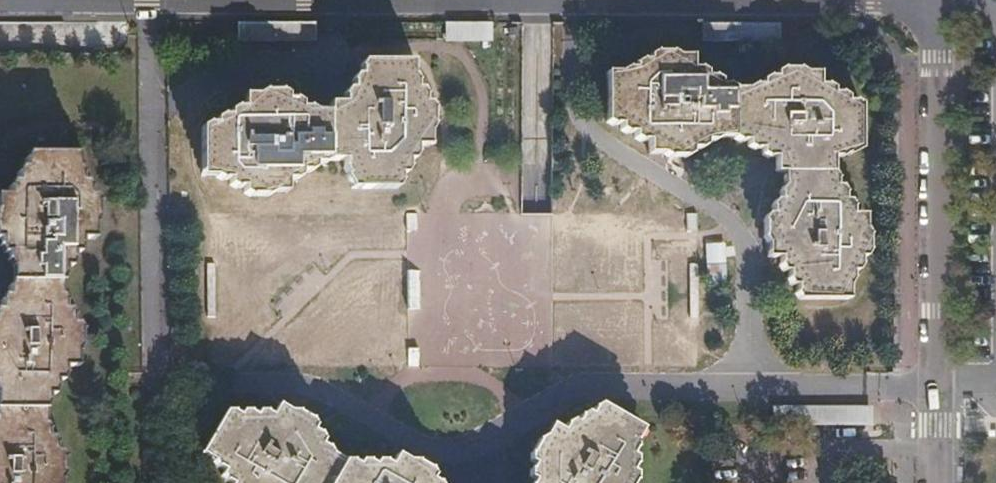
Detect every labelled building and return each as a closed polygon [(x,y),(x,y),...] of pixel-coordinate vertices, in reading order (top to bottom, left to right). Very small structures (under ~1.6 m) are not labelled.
[(641,142),(648,142),(648,132),(676,132),(676,156),(684,156),(685,160),(690,156),(690,149),(697,149),(697,151),(704,147),(705,141),(711,140),(711,143),(720,138),(720,128),(732,128),(733,138),(740,143),(740,141),(746,141),(746,148),(753,152),(753,149),(759,150),(759,156),(762,157),(770,157),(774,157),(775,160),(803,160),(804,173),(792,173),(791,186),(783,186),(778,194),(780,195),(780,201),(774,201),(769,209),(771,210),(770,216),(765,216),(761,223),(763,223),(763,231),(784,231),(784,257),(779,257),(779,265),(778,266),(781,272),(787,272),(787,278),(786,279),(790,286),(795,286),(795,293),(794,293),(798,301),(837,300),(837,286),(848,286),(853,279),(851,278),(851,272),(856,272),(861,265),(859,264),(859,258),(865,258),(869,251),(867,250),(867,237),(869,237),(865,228),(855,228),(855,215),(851,215),(851,208),(854,208),(850,200),(843,200),(843,194),(845,193),(841,186),(835,186),(836,178),(832,171),(832,157),(839,157),(840,159),(847,155),(847,145),(860,145),(861,105),(854,100),(854,102),(847,102),(847,97),(839,91),(839,94),(833,94),(833,88),(825,84),(824,86),(818,86),(818,83),(804,83),(804,73),(797,69),(798,72),(784,72),(783,68),(775,73),(775,80),(768,80),(768,77),(760,82),(760,88),(755,88),(754,86),(747,90),(747,100),(733,100),(734,90),(727,85),(726,87),(719,87),(719,81),(712,76),(712,79),(704,79),(705,72),(698,68),(698,70),(691,70),(691,67),(677,67),(677,57),(670,53),(670,54),(656,54),(656,51),(649,55),(649,63),(642,63),(642,60),(634,65),(634,72),(627,72),(627,69),(619,74),(619,85),(605,85),(605,122),(614,128),(614,125),(619,125),(620,131),(627,135),(627,133),(633,133),(633,139),(641,144),(641,142)] [(243,114),(243,110),(237,110),(237,106),(230,110),(230,116),(224,116),(223,114),(215,118),(215,126),(209,126),(209,123),(201,127),(201,166),(216,166),(216,175),(224,180),(224,179),(230,179),(230,185),(237,190),(237,187),(243,187),(243,194),(249,198),(250,195),(264,195),(263,198),(272,193),(272,183),(284,184),(284,180),(292,180),(292,183),(299,179),(299,172),(305,172),(305,175),(313,170),(314,163),(321,163),(321,166),(331,159),(344,160),(344,169),(347,175),(358,175),(358,188),(396,189),(400,182),(398,182),(398,176),(403,176),(408,169),(407,168),(407,162),(412,162),(417,153),(414,154),(414,147),(417,147),(417,133),(428,133),(433,125),(430,125),(430,111),(432,111),(429,105),(422,105),(421,98),(425,98),(420,90),(414,90),(414,84),(417,84),(411,75),(401,75),(401,62),(364,61),(359,70),(360,70),(360,76),(355,75),(350,84),(352,84),(351,90),(347,90),(342,97),(343,98),(344,103),(341,103),(342,133),(329,133),(329,123),(328,123),(314,123),(314,113),(306,107),(306,110),(299,110),(299,103),(291,98),(291,101),(285,101),(285,95),(278,89),(278,93),(271,93),(271,114),(243,114)] [(243,104),(243,110),(243,114),(271,114),(271,93),(264,93),(264,91),(256,95),(256,105),(243,104)] [(342,133),(341,103),(328,104),(328,123),(329,123),(329,133),(342,133)] [(648,132),(648,142),(661,141),(662,155),(669,160),(670,157),(676,156),(676,132),(648,132)] [(52,479),(63,479),(68,473),(64,473),(64,458),(66,457),(62,450),(56,450),(56,443),(58,442),(54,436),(47,436),(48,429),(49,429),(45,422),(34,422),(35,407),(46,407),(50,401),(48,401),(48,395),(54,395),(59,387),(56,387),(56,381),(62,381),(67,373),(64,373),(63,367),(68,367),(68,352),(78,352),(82,345),(80,345),(80,332),(83,331),(78,324),(72,323),(72,317),(74,317),(70,309),(64,309),(64,302),(66,302),(61,294),(51,294),(51,280),(62,279),(67,273),(64,273),(64,267),(70,267),(74,260),(73,259),(72,252),(78,252),(82,246),(80,246),(80,238),(83,238),(84,224),(94,224),(98,217),(96,217),(96,202),(98,202),(94,196),(88,196),(87,190),(91,190),(86,182),(80,182),(80,176),(82,176),(78,167),(68,167),(68,153),(30,153),(24,161),(27,161),(27,167),(22,167),(17,175),(19,175),(18,181),(13,181),(8,188),(10,189),(10,197),(16,197),(16,226),(0,225),(0,239),(2,239),(2,245),(0,245),(4,252),(10,252),(10,258),(8,258),(13,267),(22,267),(22,280),(12,280),(8,288),(10,288),(10,294),(4,295),(0,301),(0,302),(1,301),(2,309),(0,308),(0,394),(6,394),(7,409),(0,409),(0,482),(51,482),(52,479)] [(803,160),(775,160),(775,172),(792,173),(804,173),(803,160)] [(459,178),(449,184),(439,192),(430,202),(424,214),(417,214),(396,213),(207,213),(207,366),(418,367),(587,367),(696,366),(697,214),(586,214),(555,214),(552,209),(547,199),(539,190),(531,182),(521,177),(515,175),(504,172),(490,171),(477,172),(459,178)] [(10,197),(6,197),(5,210),(0,209),(0,225),(16,226),(16,197),(10,197)] [(774,258),(779,257),(784,257),(784,231),(763,231),(761,237),(766,244),(774,244),(774,258)] [(632,481),(636,482),(636,474),(630,470),(633,465),(635,466),(635,458),(630,454),(632,450),(635,450),(635,441),(627,435),(633,424),(599,404),(591,408),(593,410),(590,416),(584,412),(577,416),(580,418),(576,423),(571,420),(563,424),(565,425),(562,431),(566,434),(553,459),(535,447),(531,454),(528,452),(528,460),(535,464),(532,469),(529,468),(529,477),(534,480),(533,482),(631,482),(632,481)] [(270,416),(265,413),(266,411),(258,410),(255,416),(250,413),(251,411),(242,410),(239,416),(234,413),(234,411),(226,411),(206,445),(218,452),(214,460),(218,468),(219,466),(224,470),(222,474),(225,482),(226,480),(231,482),(408,482),(388,471),(391,466),(384,462),(386,460),(378,460),(374,465),(369,462),(370,460),(361,460),(358,466),(352,462),(353,460),(345,460),(339,469),(327,462),(332,453),(328,446),(326,447),(320,444),(324,438),(320,431),(318,433),(312,430),(316,424),(312,417),(309,420),(303,416),(292,435),(268,421),(270,416)] [(273,413),(270,416),(268,421),(292,435),(303,416),(298,413),(299,411),(290,411),(284,420),(273,413)] [(566,434),(562,431),(559,429),(552,440),(545,435),(538,440),(535,447),(553,459),(566,434)] [(391,466),(388,471),(408,482),(411,482),(421,466),(416,463),(418,460),(408,461),(402,469),(392,464),(391,466)] [(430,480),(433,474),(429,468),(427,470),(421,466),(411,482),(435,482),(430,480)]
